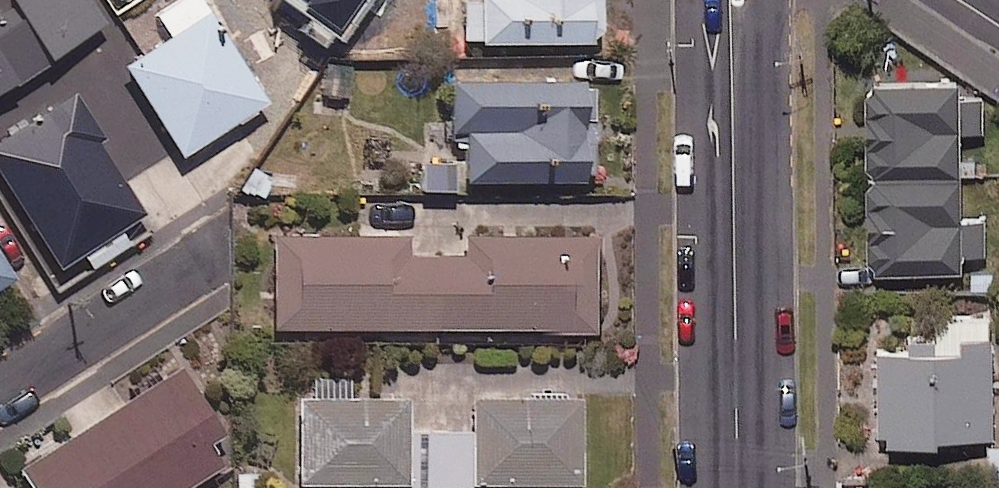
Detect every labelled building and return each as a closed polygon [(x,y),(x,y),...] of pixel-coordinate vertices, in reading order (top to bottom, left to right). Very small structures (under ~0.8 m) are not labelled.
[(108,21),(94,0),(0,0),(0,91),(108,21)] [(204,0),(173,0),(155,12),(169,34),(126,62),(184,151),(267,97),(204,0)] [(483,1),(464,1),(465,39),(595,36),(594,27),(606,26),(606,0),(483,0),(483,1)] [(588,175),(585,64),(452,68),(454,124),(468,124),(470,179),(588,175)] [(861,175),(955,172),(954,130),(981,129),(980,96),(953,97),(952,78),(858,82),(861,175)] [(71,94),(0,139),(0,167),(61,263),(145,210),(71,94)] [(420,157),(420,188),(458,188),(458,156),(420,157)] [(955,172),(861,175),(865,272),(957,268),(956,253),(984,252),(982,217),(957,218),(955,172)] [(405,233),(277,233),(277,326),(601,326),(601,233),(465,233),(465,253),(405,253),(405,233)] [(0,252),(0,282),(14,274),(0,252)] [(990,434),(989,324),(932,324),(932,348),(874,349),(875,442),(937,441),(937,435),(990,434)] [(182,364),(22,467),(35,487),(183,487),(223,463),(209,442),(226,432),(182,364)] [(447,487),(476,487),(476,480),(583,479),(582,394),(471,395),(471,428),(446,428),(447,487)] [(446,428),(411,429),(411,396),(296,397),(297,482),(412,481),(412,487),(447,487),(446,428)] [(985,442),(984,476),(998,476),(998,442),(985,442)]
